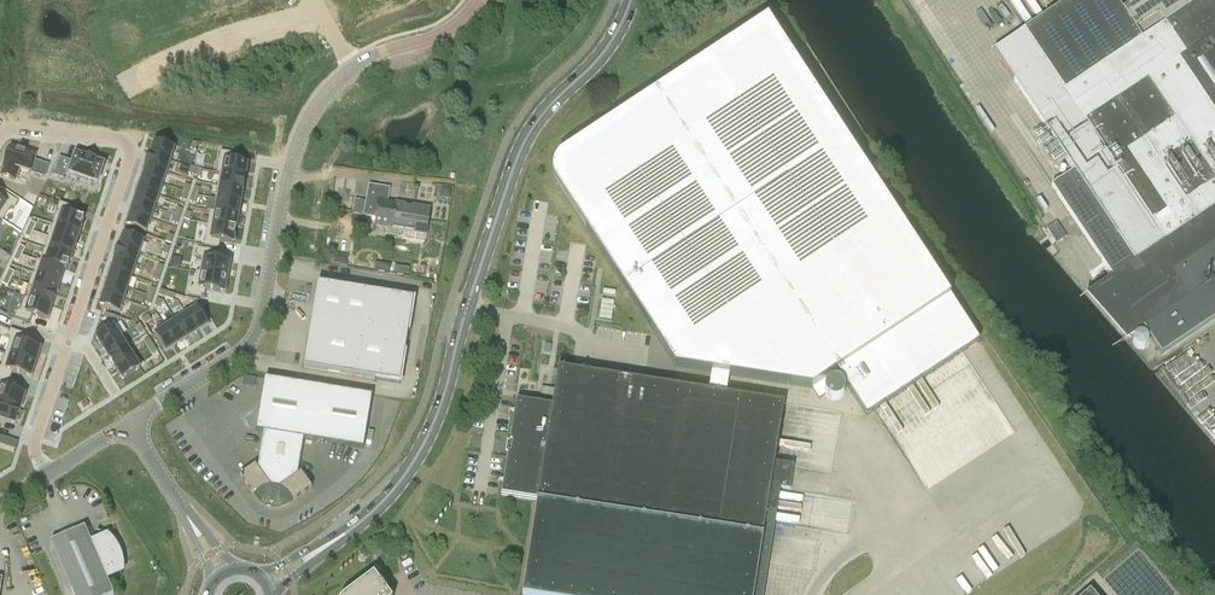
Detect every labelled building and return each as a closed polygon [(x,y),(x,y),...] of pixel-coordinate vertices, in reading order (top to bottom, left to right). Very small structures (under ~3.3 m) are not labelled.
[(195,10),(208,6),(206,0),(192,0),(195,10)] [(1122,10),(1116,0),(1069,0),(1025,30),(1025,29),(993,51),(1013,81),(1014,81),(1024,96),(1075,172),(1053,187),(1113,276),(1110,278),(1087,294),(1085,294),(1091,301),(1099,309),(1106,318),(1126,341),(1127,340),(1144,329),(1161,355),(1214,318),(1214,0),(1136,0),(1122,10)] [(772,488),(791,491),(794,466),(775,463),(785,404),(726,394),(730,375),(813,389),(818,397),(820,400),(822,403),(825,405),(830,406),(834,406),(838,404),(841,402),(842,399),(842,397),(843,392),(842,389),(840,386),(838,383),(836,383),(832,382),(829,377),(836,373),(864,417),(978,342),(770,22),(565,152),(560,156),(557,159),(554,165),(553,170),(553,174),(553,179),(555,184),(676,367),(711,372),(709,392),(558,368),(553,406),(517,400),(510,442),(513,443),(511,453),(509,453),(502,495),(538,500),(523,594),(755,594),(772,488)] [(193,142),(190,150),(196,152),(199,144),(193,142)] [(151,155),(170,162),(174,149),(155,143),(151,155)] [(8,159),(3,175),(15,179),(19,168),(46,177),(49,165),(38,162),(38,163),(35,162),(38,154),(24,150),(23,154),(10,149),(8,149),(5,158),(8,159)] [(221,151),(219,160),(225,161),(223,174),(245,178),(248,164),(235,162),(236,154),(221,151)] [(150,154),(146,167),(147,167),(166,173),(170,162),(151,155),(150,154)] [(60,158),(54,176),(63,179),(66,171),(70,173),(70,174),(98,183),(104,165),(94,161),(86,158),(86,159),(76,155),(73,163),(60,158)] [(146,167),(143,178),(163,185),(166,173),(147,167),(146,167)] [(191,167),(189,174),(195,176),(197,169),(191,167)] [(197,169),(195,176),(201,178),(203,171),(197,169)] [(223,174),(220,187),(243,191),(243,192),(244,192),(246,178),(245,178),(223,174)] [(143,178),(139,190),(159,197),(163,185),(143,178)] [(185,184),(183,192),(189,194),(191,186),(185,184)] [(357,201),(355,215),(375,219),(374,226),(391,229),(426,235),(430,209),(391,203),(393,189),(371,186),(368,203),(357,201)] [(195,187),(192,194),(198,196),(201,189),(195,187)] [(220,187),(218,200),(241,204),(243,192),(243,191),(220,187)] [(139,190),(135,202),(155,208),(159,197),(139,190)] [(183,192),(180,199),(186,201),(189,194),(183,192)] [(6,205),(14,210),(14,209),(19,202),(6,193),(1,201),(0,200),(0,215),(6,205)] [(192,194),(190,202),(196,204),(198,196),(192,194)] [(218,200),(216,213),(238,217),(241,204),(218,200)] [(135,202),(131,213),(151,220),(155,208),(135,202)] [(57,211),(57,212),(62,213),(58,226),(80,233),(82,227),(85,220),(79,218),(72,216),(75,208),(60,203),(57,211)] [(178,208),(175,215),(181,217),(183,210),(178,208)] [(187,212),(184,219),(190,221),(193,214),(187,212)] [(131,213),(127,226),(147,232),(151,220),(131,213)] [(216,213),(213,226),(236,230),(238,217),(216,213)] [(175,215),(173,223),(177,224),(178,225),(181,217),(175,215)] [(355,216),(353,226),(363,228),(365,218),(355,216)] [(31,222),(28,229),(33,232),(36,224),(31,222)] [(58,226),(54,239),(76,246),(80,233),(58,226)] [(205,238),(204,246),(219,249),(221,241),(234,244),(236,230),(213,226),(211,239),(205,238)] [(1050,234),(1051,236),(1055,242),(1056,243),(1066,236),(1060,227),(1050,234)] [(28,229),(24,236),(30,239),(33,232),(28,229)] [(120,247),(140,254),(144,242),(124,235),(120,247)] [(169,235),(166,242),(171,244),(172,244),(174,237),(169,235)] [(54,239),(50,251),(72,258),(76,246),(54,239)] [(20,246),(17,253),(22,255),(26,248),(20,246)] [(119,246),(115,259),(116,259),(136,266),(140,254),(120,247),(119,246)] [(165,246),(162,253),(168,255),(171,248),(165,246)] [(198,248),(196,257),(204,259),(202,273),(227,278),(230,262),(211,259),(213,251),(198,248)] [(50,251),(46,263),(55,266),(55,267),(61,269),(64,270),(67,271),(70,265),(72,258),(50,251)] [(17,253),(13,260),(19,263),(22,255),(17,253)] [(116,259),(112,271),(132,277),(136,266),(116,259)] [(43,262),(39,275),(60,282),(64,270),(61,269),(55,267),(55,266),(46,263),(43,262)] [(158,265),(156,272),(162,274),(164,267),(158,265)] [(9,270),(6,277),(11,279),(15,272),(9,270)] [(112,271),(108,282),(128,289),(132,277),(112,271)] [(156,272),(153,280),(159,282),(162,274),(156,272)] [(191,287),(189,296),(204,298),(206,290),(225,294),(227,278),(202,273),(199,288),(191,287)] [(39,275),(34,287),(56,294),(60,282),(39,275)] [(6,277),(3,284),(8,286),(11,279),(6,277)] [(108,282),(104,294),(124,301),(128,289),(108,282)] [(408,331),(413,299),(389,295),(390,293),(389,293),(389,294),(317,283),(303,367),(375,379),(375,381),(376,379),(400,383),(405,350),(407,351),(407,350),(405,349),(408,332),(410,333),(410,332),(408,331)] [(34,287),(30,299),(52,307),(53,307),(57,295),(56,294),(34,287)] [(151,288),(148,296),(154,298),(157,290),(151,288)] [(160,290),(158,296),(164,298),(166,298),(168,292),(160,290)] [(168,292),(166,298),(174,301),(175,295),(168,292)] [(104,294),(100,306),(120,313),(124,301),(104,294)] [(148,296),(146,303),(151,305),(154,298),(148,296)] [(18,310),(15,318),(30,323),(32,315),(48,320),(52,307),(30,299),(26,312),(18,309),(18,310)] [(157,299),(155,307),(159,308),(161,309),(163,301),(157,299)] [(197,308),(186,315),(197,332),(208,326),(197,308)] [(103,319),(111,321),(113,316),(105,313),(103,319)] [(148,315),(141,319),(143,322),(145,324),(151,320),(148,315)] [(186,315),(176,321),(187,339),(197,332),(186,315)] [(120,318),(113,316),(111,321),(118,324),(120,318)] [(176,321),(166,328),(177,346),(187,339),(176,321)] [(140,324),(135,328),(136,330),(139,334),(144,331),(140,324)] [(113,326),(96,337),(102,348),(120,337),(113,326)] [(166,328),(155,335),(166,352),(177,346),(166,328)] [(8,337),(8,338),(16,341),(11,355),(36,363),(41,348),(23,342),(25,334),(11,329),(8,337)] [(120,337),(102,348),(109,358),(127,347),(120,337)] [(149,338),(144,342),(148,348),(153,345),(149,338)] [(153,345),(148,348),(150,351),(152,355),(158,352),(153,345)] [(109,358),(108,358),(115,370),(116,369),(133,358),(127,347),(109,358)] [(10,380),(13,372),(31,378),(36,363),(11,355),(6,369),(0,367),(0,377),(10,380)] [(133,358),(116,369),(122,380),(140,369),(133,358)] [(1,387),(0,389),(0,402),(21,409),(26,394),(7,388),(10,380),(0,377),(0,386),(1,387)] [(282,504),(284,503),(284,502),(287,506),(312,488),(301,473),(298,475),(303,439),(363,449),(372,396),(265,379),(256,431),(264,433),(258,469),(255,465),(240,476),(258,501),(262,499),(263,500),(264,501),(265,502),(267,503),(269,504),(270,505),(272,505),(274,505),(275,505),(276,505),(278,505),(279,505),(281,504),(282,504)] [(16,424),(17,421),(19,421),(22,413),(20,412),(21,409),(0,402),(0,419),(16,424)] [(18,442),(0,436),(0,444),(16,449),(18,442)] [(98,530),(97,530),(97,531),(106,537),(92,543),(85,527),(51,542),(74,594),(113,594),(114,594),(107,579),(121,572),(120,583),(121,582),(121,580),(122,577),(122,575),(122,573),(122,571),(122,569),(122,567),(122,565),(122,563),(122,561),(121,559),(121,557),(119,554),(118,551),(117,548),(115,545),(114,544),(112,542),(110,539),(107,537),(104,534),(102,533),(101,532),(98,530)] [(376,578),(374,575),(347,594),(388,594),(376,578)]
